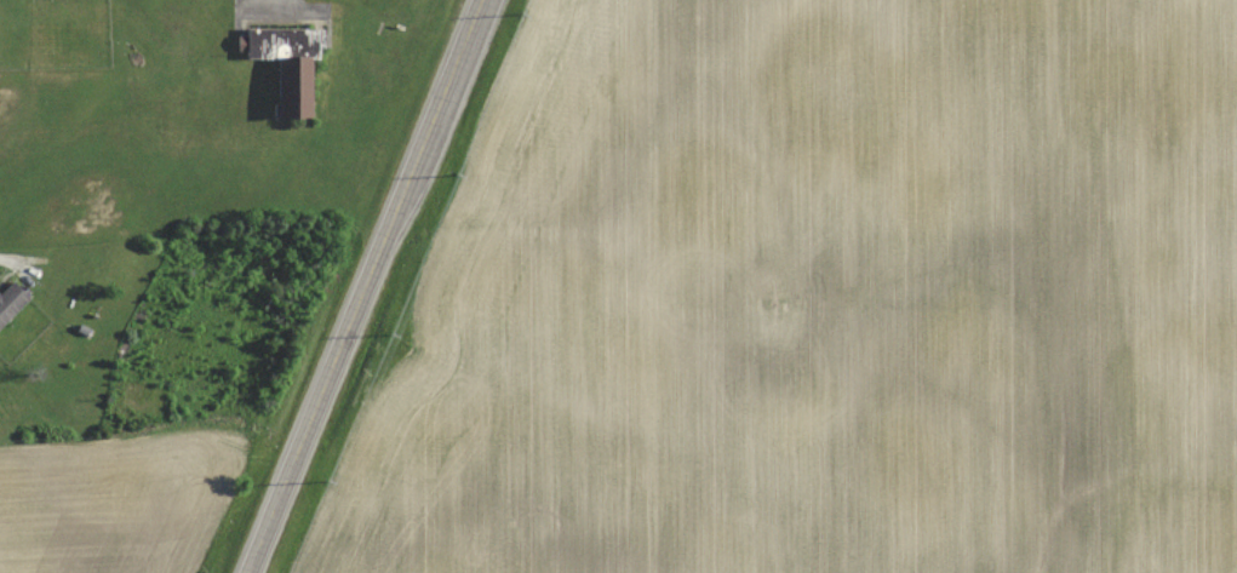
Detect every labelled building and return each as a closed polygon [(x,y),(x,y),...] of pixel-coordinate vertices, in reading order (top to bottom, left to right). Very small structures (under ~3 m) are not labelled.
[(275,56),(274,79),(318,80),(319,27),(245,25),(244,55),(275,56)] [(29,294),(9,278),(0,289),(0,329),(29,294)]
